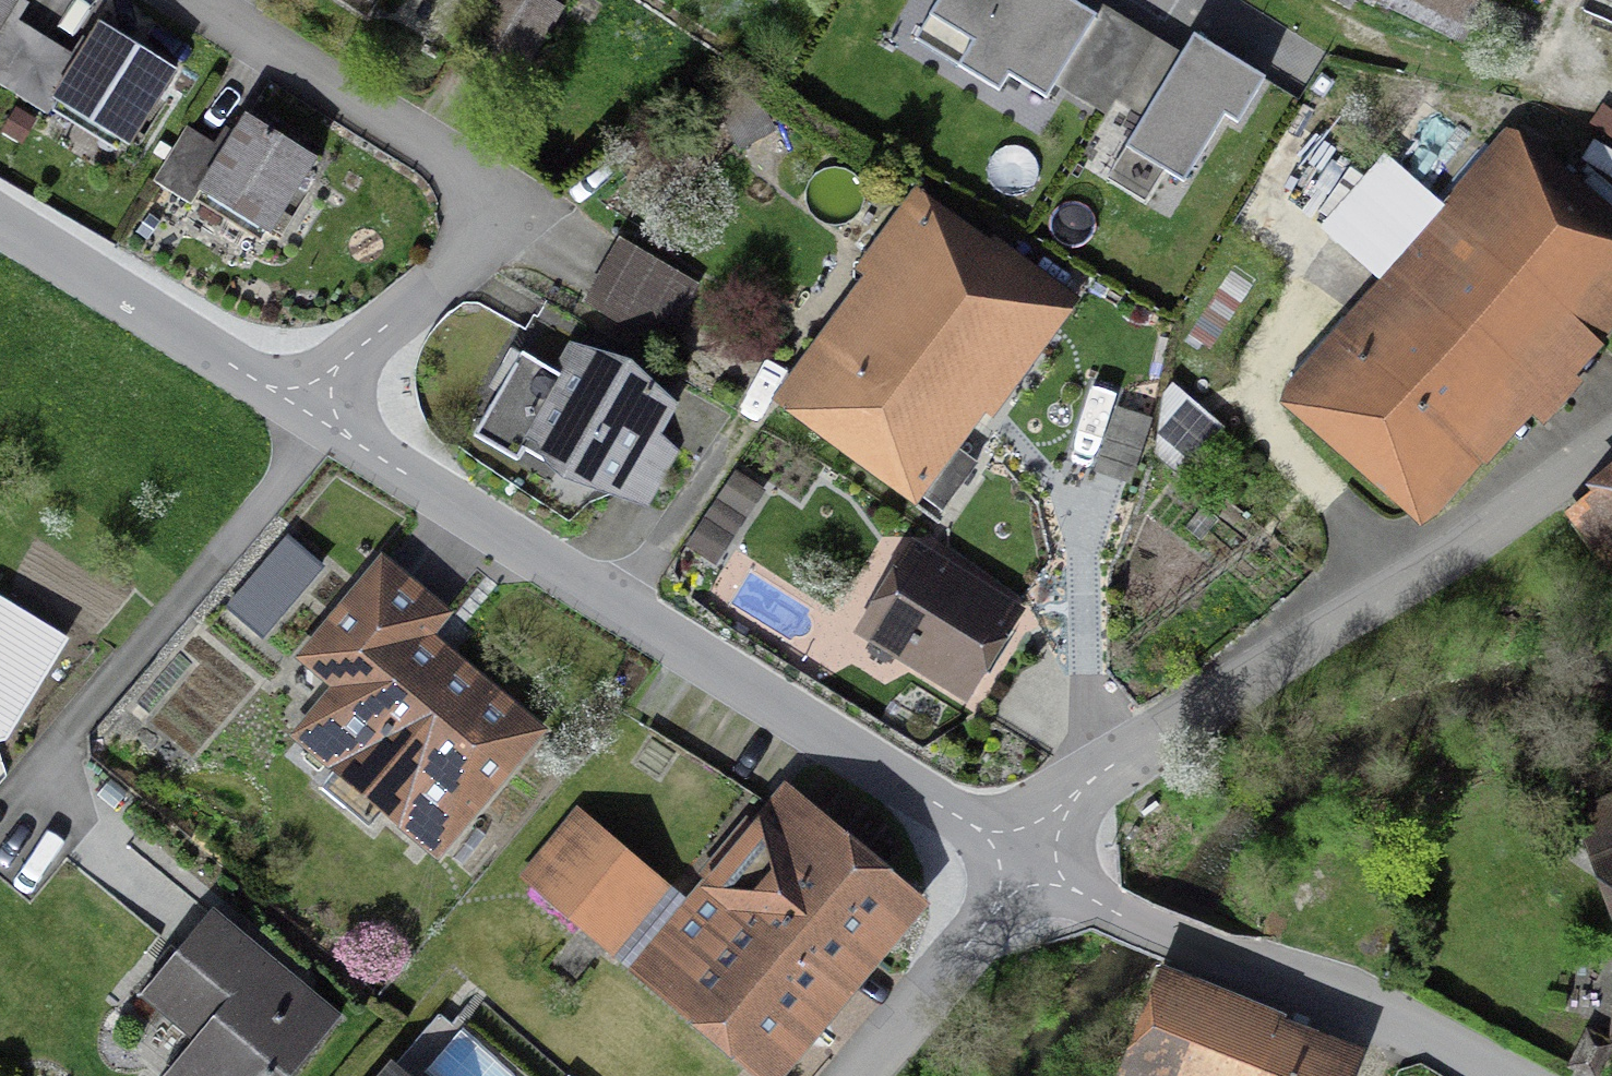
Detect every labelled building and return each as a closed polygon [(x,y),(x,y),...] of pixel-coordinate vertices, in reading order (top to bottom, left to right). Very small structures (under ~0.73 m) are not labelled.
[(8,95),(45,119),(54,105),(122,148),(169,74),(100,31),(90,46),(79,65),(42,42),(5,19),(16,0),(0,0),(0,90),(8,95)] [(364,17),(375,0),(337,0),(364,17)] [(514,85),(560,13),(540,0),(487,0),(456,48),(514,85)] [(1049,0),(949,0),(932,26),(1055,103),(1100,32),(1049,0)] [(1268,77),(1198,34),(1131,142),(1201,185),(1268,77)] [(266,238),(312,163),(243,120),(222,154),(185,131),(151,186),(188,209),(197,194),(266,238)] [(1310,401),(1420,498),(1480,429),(1474,424),(1611,267),(1611,229),(1506,136),(1473,174),(1474,176),(1391,275),(1414,294),(1376,338),(1370,332),(1310,401)] [(1067,310),(1000,264),(916,208),(887,245),(880,247),(861,274),(884,291),(858,325),(798,407),(848,445),(909,489),(908,491),(939,514),(973,468),(942,445),(961,418),(1048,300),(1066,313),(1067,310)] [(692,289),(618,247),(585,305),(659,347),(692,289)] [(643,440),(630,432),(652,395),(578,352),(561,382),(519,357),(488,409),(542,441),(556,472),(578,471),(613,491),(643,440)] [(1201,433),(1155,393),(1133,419),(1148,424),(1143,438),(1174,463),(1201,433)] [(1114,413),(1093,475),(1127,486),(1143,438),(1148,424),(1133,419),(1114,413)] [(1595,513),(1611,537),(1611,500),(1595,513)] [(319,568),(287,540),(224,613),(257,641),(319,568)] [(861,633),(961,695),(1011,616),(911,554),(861,633)] [(430,625),(374,578),(329,633),(365,663),(321,715),(401,782),(381,807),(383,809),(420,840),(447,809),(460,820),(530,737),(446,666),(437,676),(408,652),(430,625)] [(56,645),(0,610),(0,737),(56,645)] [(783,803),(640,975),(747,1064),(890,892),(783,803)] [(1611,888),(1611,807),(1584,817),(1611,888)] [(660,888),(585,824),(530,888),(579,930),(605,952),(660,888)] [(207,916),(141,996),(196,1042),(168,1075),(289,1075),(334,1022),(281,978),(207,916)] [(1346,1067),(1155,992),(1122,1075),(1343,1075),(1346,1067)] [(453,1020),(447,1027),(435,1017),(387,1075),(519,1075),(453,1020)] [(1583,1075),(1594,1075),(1607,1049),(1586,1038),(1570,1069),(1583,1075)]
